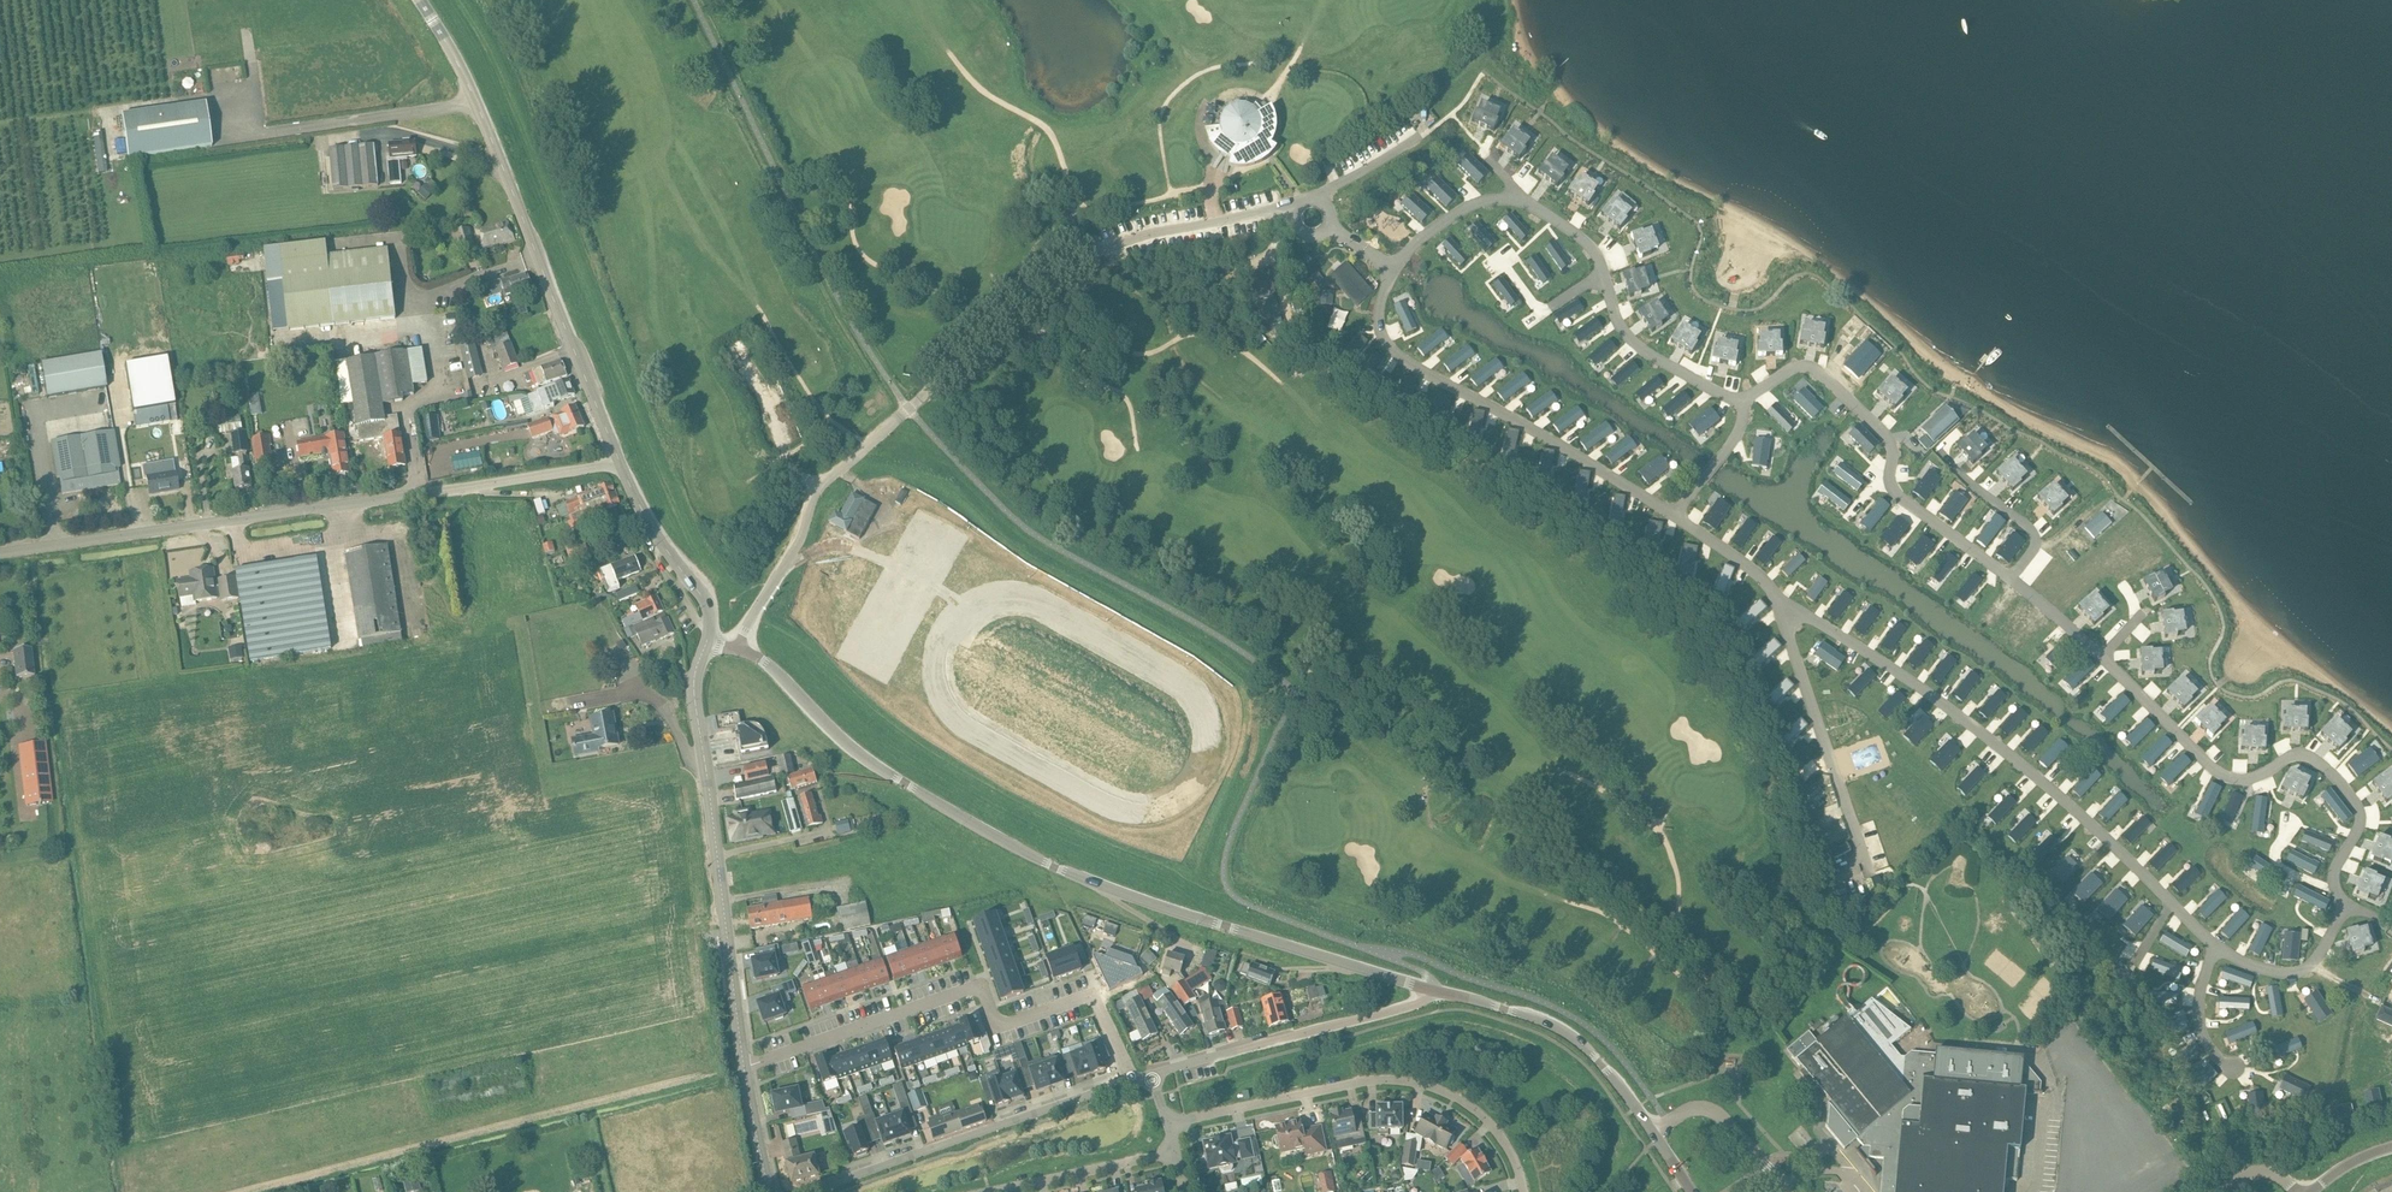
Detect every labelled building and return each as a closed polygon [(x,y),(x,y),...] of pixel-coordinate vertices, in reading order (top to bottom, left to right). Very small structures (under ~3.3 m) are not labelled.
[(206,103),(121,114),(127,159),(212,147),(206,103)] [(1476,111),(1472,122),(1479,125),(1480,126),(1485,128),(1487,129),(1487,128),(1494,132),(1498,121),(1496,120),(1499,112),(1492,109),(1492,108),(1490,107),(1489,108),(1482,105),(1479,112),(1476,111)] [(1225,134),(1208,143),(1209,144),(1213,150),(1218,155),(1219,155),(1219,154),(1223,158),(1225,158),(1230,160),(1228,167),(1229,167),(1238,169),(1246,168),(1254,166),(1262,163),(1269,158),(1274,151),(1276,148),(1271,144),(1272,141),(1275,135),(1276,128),(1276,121),(1274,114),(1271,108),(1270,107),(1254,117),(1250,112),(1244,110),(1237,109),(1231,111),(1226,116),(1224,122),(1223,128),(1225,134)] [(1507,136),(1500,146),(1506,150),(1507,152),(1507,151),(1512,155),(1519,160),(1526,150),(1524,149),(1529,142),(1523,138),(1523,137),(1521,135),(1520,136),(1514,131),(1509,138),(1507,136)] [(391,158),(388,159),(387,159),(389,185),(402,184),(400,161),(408,161),(407,157),(416,156),(415,141),(389,144),(391,158)] [(333,190),(378,186),(374,145),(329,149),(333,190)] [(1464,160),(1459,165),(1478,184),(1488,173),(1468,154),(1463,159),(1464,160)] [(1545,163),(1538,173),(1544,177),(1544,178),(1546,179),(1550,182),(1551,183),(1557,187),(1564,178),(1562,176),(1567,170),(1561,165),(1562,164),(1559,162),(1559,163),(1552,159),(1548,165),(1545,163)] [(1433,184),(1428,189),(1446,207),(1457,196),(1437,177),(1432,183),(1433,184)] [(1574,183),(1568,193),(1574,197),(1576,198),(1577,197),(1581,200),(1580,201),(1582,202),(1588,206),(1595,196),(1592,195),(1597,188),(1590,184),(1591,183),(1589,181),(1588,182),(1581,178),(1577,185),(1574,183)] [(426,183),(418,193),(426,200),(435,190),(426,183)] [(1407,200),(1402,205),(1422,223),(1431,212),(1411,193),(1406,199),(1407,200)] [(1608,206),(1601,215),(1607,220),(1608,222),(1609,220),(1613,224),(1612,225),(1614,226),(1620,231),(1627,221),(1625,219),(1630,213),(1624,208),(1625,207),(1623,205),(1622,206),(1616,201),(1611,208),(1608,206)] [(1503,220),(1503,221),(1521,241),(1529,234),(1511,214),(1510,214),(1511,215),(1504,221),(1503,220)] [(477,231),(481,242),(483,250),(515,240),(508,221),(477,231)] [(1470,229),(1469,229),(1488,250),(1496,243),(1477,222),(1477,223),(1470,229)] [(471,228),(452,233),(455,245),(459,244),(461,253),(475,249),(472,236),(473,235),(471,228)] [(1642,232),(1631,236),(1634,244),(1634,245),(1636,245),(1637,250),(1636,250),(1637,252),(1640,259),(1651,255),(1650,252),(1658,249),(1655,242),(1656,241),(1655,239),(1654,239),(1651,232),(1643,235),(1642,232)] [(1442,245),(1442,246),(1461,266),(1468,258),(1449,238),(1449,239),(1450,240),(1443,246),(1442,245)] [(388,248),(327,255),(326,241),(264,249),(268,283),(283,282),(289,331),(396,319),(388,248)] [(1554,242),(1545,249),(1562,271),(1561,270),(1569,264),(1570,265),(1554,242)] [(228,265),(240,264),(239,260),(244,260),(243,252),(227,254),(228,265)] [(1535,256),(1527,262),(1543,284),(1543,283),(1550,278),(1551,279),(1551,278),(1535,256)] [(1368,296),(1365,292),(1368,289),(1346,263),(1335,273),(1361,302),(1368,296)] [(1634,271),(1623,275),(1625,282),(1626,284),(1627,289),(1628,290),(1630,298),(1641,294),(1640,292),(1648,289),(1646,282),(1647,282),(1646,279),(1645,279),(1643,272),(1635,274),(1634,271)] [(515,294),(533,288),(527,272),(501,281),(506,296),(514,293),(515,294)] [(1502,279),(1494,285),(1511,307),(1510,306),(1518,300),(1519,301),(1502,279)] [(1322,291),(1322,304),(1332,304),(1332,291),(1322,291)] [(1283,329),(1276,298),(1257,303),(1263,327),(1275,325),(1276,331),(1283,329)] [(1399,305),(1395,307),(1407,333),(1416,329),(1407,308),(1408,307),(1405,301),(1398,304),(1399,305)] [(1578,301),(1554,316),(1555,315),(1560,324),(1559,324),(1560,325),(1583,310),(1578,301)] [(1644,309),(1639,313),(1643,319),(1644,321),(1647,325),(1648,327),(1652,333),(1662,326),(1660,324),(1667,319),(1663,313),(1664,312),(1662,310),(1661,310),(1657,304),(1650,309),(1648,306),(1644,309)] [(1595,319),(1573,335),(1574,335),(1580,342),(1579,343),(1579,344),(1602,327),(1595,319)] [(1801,333),(1799,345),(1807,346),(1809,347),(1809,345),(1814,346),(1814,348),(1816,348),(1823,349),(1825,337),(1822,337),(1824,328),(1816,327),(1816,326),(1813,325),(1813,327),(1806,325),(1804,334),(1801,333)] [(1677,333),(1670,343),(1677,347),(1678,348),(1679,347),(1684,349),(1683,351),(1684,352),(1685,351),(1691,355),(1697,345),(1695,344),(1699,337),(1693,333),(1693,331),(1691,330),(1690,331),(1683,327),(1679,334),(1677,333)] [(1440,330),(1417,349),(1424,357),(1442,342),(1443,343),(1448,339),(1444,333),(1443,334),(1440,330)] [(1254,349),(1265,340),(1260,333),(1249,343),(1254,349)] [(1761,345),(1758,345),(1758,357),(1766,356),(1766,357),(1768,357),(1768,355),(1773,355),(1773,356),(1775,356),(1783,356),(1782,344),(1779,344),(1779,336),(1771,336),(1771,335),(1768,335),(1768,336),(1760,336),(1761,345)] [(473,339),(458,342),(468,380),(483,376),(473,339)] [(1609,340),(1588,358),(1588,359),(1589,358),(1595,365),(1594,366),(1595,366),(1616,348),(1609,340)] [(1714,350),(1712,362),(1719,363),(1721,364),(1721,362),(1726,363),(1726,365),(1728,365),(1736,367),(1738,355),(1735,354),(1737,346),(1729,345),(1729,343),(1727,343),(1726,344),(1719,342),(1717,351),(1714,350)] [(503,370),(519,364),(512,343),(496,349),(501,362),(503,370)] [(1844,366),(1858,379),(1873,362),(1866,355),(1871,349),(1865,343),(1844,366)] [(1467,347),(1444,364),(1450,373),(1468,359),(1469,359),(1474,355),(1470,350),(1469,350),(1467,347)] [(385,417),(383,405),(416,400),(413,385),(428,383),(422,349),(346,361),(357,426),(358,426),(360,441),(385,437),(387,450),(384,451),(385,458),(388,457),(390,468),(406,465),(401,434),(397,415),(385,417)] [(101,353),(41,363),(47,398),(107,388),(101,353)] [(1431,368),(1441,360),(1436,353),(1425,361),(1431,368)] [(168,357),(124,364),(134,428),(169,423),(167,407),(175,406),(168,357)] [(1495,360),(1470,379),(1477,388),(1497,372),(1498,373),(1503,368),(1499,363),(1498,364),(1495,360)] [(561,361),(541,368),(524,375),(527,382),(532,380),(535,388),(567,376),(561,361)] [(1632,362),(1611,380),(1612,380),(1618,387),(1617,387),(1618,388),(1639,370),(1632,362)] [(1464,368),(1452,375),(1458,383),(1469,375),(1464,368)] [(1522,374),(1497,393),(1504,402),(1524,386),(1525,387),(1530,383),(1526,377),(1525,378),(1522,374)] [(1656,377),(1635,394),(1635,395),(1636,394),(1642,401),(1641,402),(1642,403),(1663,385),(1656,377)] [(1884,384),(1876,393),(1882,399),(1883,400),(1884,399),(1888,402),(1887,403),(1889,405),(1889,404),(1895,409),(1903,400),(1900,399),(1906,392),(1900,387),(1901,386),(1899,384),(1898,385),(1892,380),(1886,386),(1884,384)] [(569,381),(547,390),(528,397),(535,414),(554,406),(553,403),(575,395),(569,381)] [(1798,395),(1794,400),(1813,419),(1823,408),(1804,389),(1800,394),(1799,393),(1798,395)] [(471,392),(463,393),(466,404),(473,403),(471,392)] [(1550,392),(1526,410),(1533,418),(1551,404),(1552,405),(1557,401),(1553,396),(1552,396),(1550,392)] [(1683,392),(1662,410),(1663,409),(1669,417),(1668,417),(1668,418),(1690,400),(1683,392)] [(248,395),(251,415),(261,413),(258,394),(248,395)] [(1775,405),(1767,412),(1788,433),(1795,425),(1775,405)] [(562,413),(553,417),(527,426),(533,440),(552,432),(553,433),(555,434),(557,435),(558,435),(560,435),(561,437),(584,427),(576,406),(561,412),(562,413)] [(1576,408),(1553,425),(1559,434),(1578,420),(1579,421),(1584,416),(1580,411),(1579,412),(1576,408)] [(1945,408),(1921,430),(1933,443),(1957,422),(1945,408)] [(1710,409),(1689,425),(1693,430),(1692,431),(1694,433),(1695,433),(1699,437),(1720,421),(1710,409)] [(1473,411),(1467,442),(1478,445),(1485,414),(1473,411)] [(424,441),(441,439),(438,415),(422,417),(424,441)] [(253,487),(250,468),(247,452),(249,452),(246,430),(242,430),(240,418),(218,421),(220,434),(231,432),(234,454),(239,453),(239,457),(232,458),(233,471),(235,490),(253,487)] [(1605,424),(1580,442),(1587,451),(1607,436),(1608,437),(1613,433),(1609,427),(1608,428),(1605,424)] [(1855,431),(1850,436),(1869,455),(1879,444),(1859,425),(1854,430),(1855,431)] [(57,478),(60,478),(63,494),(120,485),(118,468),(121,468),(114,431),(51,441),(57,478)] [(1508,431),(1501,461),(1512,464),(1519,433),(1508,431)] [(344,434),(298,442),(301,456),(330,451),(334,476),(351,473),(344,434)] [(270,451),(269,445),(271,445),(270,435),(251,438),(255,465),(275,462),(274,459),(272,460),(271,454),(273,454),(272,451),(270,451)] [(1924,436),(1919,441),(1927,450),(1932,445),(1924,436)] [(1965,440),(1957,448),(1962,453),(1963,455),(1966,458),(1966,459),(1967,460),(1968,460),(1973,465),(1981,458),(1979,455),(1986,450),(1980,444),(1981,443),(1979,441),(1978,442),(1973,436),(1967,442),(1965,440)] [(1629,439),(1606,456),(1612,465),(1630,451),(1631,451),(1636,447),(1632,442),(1631,442),(1629,439)] [(1756,440),(1752,466),(1766,468),(1770,442),(1756,440)] [(1543,451),(1538,482),(1549,484),(1554,453),(1543,451)] [(1660,456),(1639,472),(1648,484),(1669,468),(1666,463),(1667,462),(1665,460),(1664,461),(1660,456)] [(173,461),(142,466),(144,478),(146,478),(149,495),(178,491),(175,472),(173,472),(172,465),(174,465),(173,461)] [(2005,466),(1996,474),(2001,480),(2002,481),(2003,480),(2007,484),(2006,485),(2007,487),(2007,486),(2012,492),(2021,484),(2019,482),(2025,476),(2020,471),(2021,470),(2019,468),(2018,468),(2013,463),(2007,468),(2005,466)] [(1837,470),(1834,474),(1857,491),(1864,483),(1845,469),(1846,468),(1840,464),(1836,470),(1837,470)] [(1928,471),(1913,492),(1925,501),(1941,479),(1935,475),(1934,476),(1928,471)] [(1579,472),(1574,504),(1586,505),(1590,474),(1579,472)] [(587,505),(616,494),(612,483),(566,502),(566,503),(556,507),(560,516),(587,505)] [(1823,487),(1819,492),(1825,497),(1825,496),(1844,510),(1850,501),(1827,484),(1824,488),(1823,487)] [(2046,490),(2037,498),(2042,504),(2043,506),(2044,505),(2048,508),(2047,509),(2048,511),(2053,516),(2062,508),(2060,506),(2066,501),(2061,495),(2062,494),(2060,492),(2059,493),(2054,487),(2048,492),(2046,490)] [(1955,493),(1939,514),(1952,523),(1967,501),(1962,498),(1963,497),(1961,495),(1960,496),(1955,493)] [(587,505),(560,516),(561,518),(569,515),(570,517),(569,517),(570,520),(567,522),(571,529),(574,528),(574,531),(589,525),(588,521),(598,517),(597,514),(621,505),(616,494),(587,505)] [(860,539),(877,507),(852,494),(840,516),(834,513),(829,523),(860,539)] [(1614,496),(1609,527),(1620,529),(1625,498),(1614,496)] [(1865,518),(1861,524),(1866,528),(1867,527),(1871,530),(1890,506),(1881,500),(1866,519),(1865,518)] [(1717,501),(1703,523),(1716,531),(1730,507),(1724,503),(1723,505),(1717,501)] [(2085,527),(2095,538),(2113,522),(2103,510),(2085,527)] [(1992,523),(1977,542),(1985,548),(2004,524),(2000,522),(2001,521),(1995,516),(1991,522),(1992,523)] [(1897,517),(1880,539),(1886,543),(1887,542),(1893,547),(1909,526),(1897,517)] [(1748,519),(1733,542),(1741,548),(1756,525),(1755,526),(1748,521),(1748,520),(1748,519)] [(1649,522),(1644,549),(1658,552),(1663,525),(1649,522)] [(588,542),(600,537),(596,528),(584,532),(588,542)] [(2012,534),(1996,555),(2008,564),(2025,542),(2019,537),(2018,539),(2012,534)] [(1773,536),(1756,558),(1765,565),(1781,543),(1780,543),(1773,538),(1773,537),(1773,536)] [(1922,536),(1905,557),(1911,562),(1912,561),(1918,565),(1934,545),(1922,536)] [(585,541),(567,548),(572,563),(590,556),(585,541)] [(358,647),(401,641),(388,544),(345,550),(358,647)] [(1683,546),(1678,573),(1692,576),(1698,549),(1683,546)] [(1949,554),(1931,577),(1939,584),(1957,561),(1949,554)] [(1798,556),(1782,571),(1788,578),(1804,562),(1804,560),(1800,556),(1798,556)] [(635,557),(611,567),(601,572),(609,592),(619,587),(616,581),(641,571),(635,557)] [(1724,566),(1713,595),(1723,599),(1735,570),(1724,566)] [(219,581),(215,582),(213,569),(191,573),(192,580),(177,582),(180,597),(195,595),(195,599),(199,602),(217,599),(216,588),(220,588),(223,602),(239,599),(235,578),(219,580),(219,581)] [(1973,574),(1955,597),(1963,603),(1982,581),(1973,574)] [(2154,576),(2143,582),(2147,589),(2146,589),(2147,590),(2149,590),(2151,594),(2150,595),(2151,597),(2151,596),(2154,603),(2165,598),(2164,595),(2171,591),(2167,584),(2168,584),(2167,581),(2166,582),(2162,575),(2155,579),(2154,576)] [(1819,579),(1806,597),(1813,603),(1826,584),(1826,582),(1821,579),(1819,579)] [(636,585),(616,593),(619,602),(640,594),(636,585)] [(1844,591),(1828,614),(1836,620),(1853,598),(1852,597),(1851,598),(1844,593),(1844,592),(1844,591)] [(2087,600),(2078,608),(2083,614),(2084,615),(2085,614),(2088,618),(2087,619),(2089,621),(2089,620),(2094,626),(2103,618),(2101,616),(2107,611),(2102,605),(2103,604),(2101,602),(2100,603),(2095,597),(2088,602),(2087,600)] [(636,608),(638,613),(634,615),(633,613),(627,616),(628,618),(622,621),(626,629),(642,621),(643,623),(655,617),(654,615),(663,610),(657,598),(648,602),(636,608)] [(1759,601),(1736,621),(1744,630),(1767,609),(1759,601)] [(1870,607),(1854,629),(1863,635),(1879,613),(1879,612),(1878,613),(1870,608),(1871,607),(1870,607)] [(2173,613),(2161,615),(2162,623),(2162,624),(2164,624),(2165,629),(2163,630),(2163,631),(2164,631),(2165,639),(2177,637),(2176,634),(2184,633),(2183,625),(2184,625),(2184,622),(2183,622),(2181,614),(2173,616),(2173,613)] [(642,647),(654,641),(661,638),(661,639),(674,633),(667,617),(656,622),(654,618),(634,627),(633,626),(625,630),(629,638),(637,635),(642,647)] [(1897,623),(1882,645),(1890,651),(1906,629),(1906,628),(1905,629),(1897,624),(1898,623),(1897,623)] [(1773,640),(1750,660),(1758,669),(1781,648),(1773,640)] [(1925,640),(1908,662),(1917,668),(1933,646),(1932,647),(1925,641),(1925,640)] [(2065,641),(2046,659),(2050,664),(2049,665),(2051,667),(2052,666),(2056,670),(2076,652),(2065,641)] [(1818,651),(1815,656),(1837,671),(1845,658),(1823,643),(1820,648),(1819,648),(1817,650),(1818,651)] [(242,646),(229,647),(231,659),(244,657),(242,646)] [(31,650),(13,652),(16,679),(34,677),(31,650)] [(2152,651),(2140,651),(2140,659),(2140,661),(2142,661),(2142,666),(2141,666),(2141,668),(2142,676),(2154,675),(2153,672),(2162,671),(2161,664),(2162,663),(2162,660),(2161,661),(2160,653),(2152,653),(2152,651)] [(1948,655),(1931,677),(1940,684),(1956,662),(1956,661),(1955,662),(1948,656),(1948,655)] [(2087,659),(2065,681),(2069,684),(2068,685),(2073,690),(2078,685),(2077,684),(2094,667),(2087,659)] [(1868,670),(1847,690),(1855,698),(1875,677),(1868,670)] [(662,689),(670,686),(673,684),(668,672),(667,672),(657,677),(662,689)] [(1971,673),(1953,696),(1962,702),(1979,679),(1971,673)] [(1785,679),(1763,702),(1771,710),(1793,688),(1785,679)] [(2175,684),(2166,693),(2172,698),(2172,699),(2173,700),(2174,699),(2178,703),(2177,704),(2178,705),(2183,710),(2192,702),(2190,700),(2196,694),(2190,688),(2191,687),(2189,685),(2188,686),(2183,681),(2177,686),(2175,684)] [(1998,691),(1979,713),(1987,720),(2006,698),(1998,691)] [(1897,693),(1878,712),(1886,719),(1904,700),(1897,693)] [(2105,711),(2100,716),(2105,721),(2106,720),(2109,723),(2130,703),(2122,695),(2106,712),(2105,711)] [(2019,709),(2001,729),(2008,736),(2027,716),(2027,715),(2026,716),(2019,710),(2020,709),(2019,709)] [(2203,713),(2195,722),(2200,727),(2201,729),(2202,727),(2206,731),(2205,732),(2206,733),(2212,739),(2220,730),(2218,728),(2224,722),(2218,717),(2219,716),(2217,714),(2216,715),(2211,709),(2205,715),(2203,713)] [(2283,719),(2283,731),(2290,732),(2292,732),(2292,730),(2297,731),(2297,732),(2299,732),(2307,732),(2307,720),(2304,720),(2305,712),(2297,712),(2297,710),(2294,710),(2294,712),(2286,711),(2286,720),(2283,719)] [(769,750),(767,740),(745,726),(742,727),(739,713),(715,717),(718,732),(737,728),(737,731),(739,731),(740,736),(736,736),(737,742),(739,741),(742,755),(769,750)] [(614,715),(591,719),(594,736),(573,740),(576,755),(598,751),(598,748),(619,745),(614,715)] [(1921,717),(1903,736),(1914,746),(1933,726),(1928,721),(1927,722),(1921,717)] [(1799,719),(1777,740),(1785,748),(1807,727),(1799,719)] [(2130,735),(2125,740),(2130,745),(2131,744),(2134,748),(2154,727),(2147,720),(2131,736),(2130,735)] [(2328,727),(2320,735),(2326,741),(2327,742),(2328,741),(2332,744),(2331,746),(2332,747),(2338,752),(2346,743),(2344,741),(2350,735),(2344,730),(2345,729),(2343,727),(2342,728),(2336,722),(2330,728),(2328,727)] [(2040,726),(2021,746),(2029,753),(2048,733),(2047,733),(2040,727),(2040,726)] [(2241,739),(2241,751),(2248,751),(2250,751),(2250,750),(2255,750),(2255,752),(2257,752),(2265,752),(2265,740),(2262,740),(2263,732),(2255,731),(2255,730),(2252,730),(2252,731),(2244,731),(2244,739),(2241,739)] [(2144,756),(2142,759),(2145,762),(2144,763),(2149,768),(2154,763),(2153,762),(2171,744),(2164,736),(2144,756)] [(2059,741),(2039,762),(2047,770),(2062,752),(2063,753),(2068,748),(2063,743),(2062,744),(2059,741)] [(1948,742),(1930,761),(1940,771),(1960,751),(1954,746),(1953,747),(1948,742)] [(2370,750),(2348,766),(2357,778),(2379,762),(2375,757),(2375,756),(2374,754),(2373,755),(2370,750)] [(45,754),(21,756),(27,805),(38,804),(38,805),(40,805),(40,804),(51,802),(45,754)] [(769,778),(769,777),(781,775),(781,776),(795,773),(791,755),(777,758),(779,767),(768,770),(766,763),(743,768),(747,783),(769,778)] [(2163,775),(2161,777),(2164,781),(2163,781),(2168,786),(2173,781),(2172,781),(2190,763),(2183,755),(2163,775)] [(813,768),(787,776),(792,790),(817,783),(813,768)] [(1977,768),(1957,789),(1965,796),(1985,775),(1977,768)] [(2088,775),(2072,791),(2080,799),(2100,777),(2096,774),(2097,773),(2092,769),(2087,774),(2088,775)] [(2286,779),(2280,790),(2287,793),(2287,794),(2289,795),(2289,793),(2294,796),(2293,797),(2295,798),(2295,797),(2302,801),(2307,790),(2305,789),(2308,782),(2301,778),(2302,777),(2299,776),(2299,777),(2292,773),(2288,781),(2286,779)] [(2372,784),(2376,791),(2377,792),(2378,791),(2381,796),(2380,796),(2381,798),(2386,804),(2391,800),(2391,778),(2389,775),(2383,780),(2381,777),(2372,784)] [(737,800),(776,793),(773,778),(734,786),(737,800)] [(2199,807),(2196,814),(2202,817),(2203,815),(2207,817),(2210,810),(2212,808),(2221,789),(2211,784),(2202,803),(2200,807),(2200,808),(2199,807)] [(2327,794),(2322,799),(2326,804),(2327,803),(2343,823),(2351,817),(2334,795),(2332,792),(2328,795),(2327,794)] [(2115,799),(2099,816),(2106,823),(2126,802),(2123,799),(2124,798),(2119,793),(2114,798),(2115,799)] [(2233,793),(2221,819),(2230,824),(2242,797),(2233,793)] [(818,816),(812,794),(798,798),(806,828),(823,823),(821,816),(818,816)] [(2008,796),(1988,817),(1995,825),(2015,804),(2008,796)] [(794,799),(781,803),(790,834),(802,830),(794,799)] [(2252,826),(2251,830),(2256,830),(2256,831),(2263,832),(2264,826),(2263,825),(2266,800),(2256,799),(2252,826)] [(750,816),(749,810),(737,813),(738,818),(729,820),(733,840),(773,832),(770,812),(750,816)] [(2028,815),(2008,836),(2016,843),(2036,823),(2028,815)] [(2143,817),(2124,837),(2131,844),(2151,825),(2150,824),(2149,825),(2143,818),(2143,817)] [(852,819),(835,823),(838,835),(855,831),(852,819)] [(1888,847),(1893,842),(1875,826),(1870,831),(1888,847)] [(2305,832),(2301,842),(2328,852),(2332,842),(2305,832)] [(2050,836),(2029,857),(2037,864),(2057,844),(2050,836)] [(2370,859),(2381,864),(2382,861),(2390,864),(2391,859),(2391,845),(2389,844),(2390,841),(2379,837),(2376,844),(2375,845),(2376,846),(2375,851),(2373,850),(2373,852),(2370,859)] [(2169,844),(2150,864),(2157,871),(2177,851),(2176,851),(2176,852),(2169,845),(2170,844),(2169,844)] [(2291,852),(2286,861),(2312,874),(2314,870),(2315,871),(2319,865),(2312,861),(2312,862),(2291,852)] [(2068,857),(2049,876),(2059,887),(2078,868),(2074,864),(2075,863),(2073,861),(2072,862),(2068,857)] [(2254,861),(2251,867),(2256,871),(2257,870),(2278,884),(2284,875),(2261,860),(2258,858),(2255,862),(2254,861)] [(2193,866),(2173,886),(2181,893),(2200,874),(2199,874),(2193,868),(2193,867),(2193,866)] [(2359,887),(2356,894),(2367,899),(2368,896),(2376,899),(2379,892),(2380,892),(2381,889),(2380,889),(2383,882),(2375,879),(2376,876),(2365,872),(2362,879),(2361,880),(2363,881),(2361,886),(2359,885),(2359,887)] [(2091,875),(2072,894),(2083,904),(2102,885),(2098,881),(2098,880),(2096,879),(2091,875)] [(2299,886),(2294,896),(2313,905),(2316,907),(2317,907),(2317,908),(2323,911),(2326,905),(2325,905),(2327,901),(2320,897),(2317,896),(2299,886)] [(2214,896),(2197,912),(2205,919),(2225,899),(2222,896),(2223,895),(2218,890),(2213,895),(2214,896)] [(2116,891),(2098,911),(2109,921),(2127,901),(2123,897),(2123,896),(2121,894),(2121,895),(2116,891)] [(809,898),(778,903),(776,895),(762,897),(763,906),(747,909),(751,929),(813,918),(809,898)] [(866,902),(837,908),(842,932),(871,925),(866,902)] [(2141,906),(2124,926),(2135,936),(2153,916),(2148,912),(2149,912),(2147,910),(2146,910),(2141,906)] [(1029,909),(1023,911),(1026,918),(1031,916),(1029,909)] [(2237,915),(2221,932),(2229,939),(2248,918),(2245,915),(2246,914),(2241,909),(2236,914),(2237,915)] [(933,912),(922,914),(925,923),(935,919),(934,917),(933,912)] [(1053,912),(1046,915),(1048,920),(1055,918),(1053,912)] [(974,921),(978,935),(1000,927),(995,914),(974,921)] [(1046,915),(1039,917),(1041,923),(1048,920),(1046,915)] [(1031,916),(1026,918),(1028,925),(1034,923),(1031,916)] [(1083,926),(1117,938),(1120,929),(1087,917),(1083,926)] [(899,924),(889,927),(892,934),(902,931),(899,924)] [(2259,931),(2249,952),(2259,957),(2271,931),(2267,928),(2268,927),(2261,924),(2258,931),(2259,931)] [(1000,927),(978,935),(983,948),(1005,940),(1000,927)] [(2357,929),(2345,932),(2347,940),(2348,942),(2349,941),(2350,946),(2349,947),(2350,948),(2352,956),(2363,952),(2363,950),(2371,947),(2368,940),(2370,940),(2369,937),(2368,937),(2365,930),(2358,932),(2357,929)] [(2285,933),(2282,960),(2297,961),(2300,934),(2294,934),(2294,933),(2291,932),(2291,934),(2285,933)] [(2165,933),(2160,942),(2185,957),(2187,953),(2188,953),(2192,947),(2186,944),(2185,945),(2165,933)] [(942,938),(950,960),(961,956),(954,936),(946,938),(945,937),(942,938)] [(1034,936),(1028,938),(1031,945),(1036,943),(1034,936)] [(939,964),(950,960),(942,938),(931,942),(939,964)] [(1005,940),(983,948),(988,961),(1009,953),(1005,940)] [(927,968),(939,964),(931,942),(920,946),(927,968)] [(808,943),(802,945),(806,957),(812,955),(808,943)] [(1036,943),(1031,945),(1033,953),(1039,951),(1036,943)] [(754,970),(752,970),(754,979),(756,978),(757,980),(779,975),(776,963),(782,961),(779,945),(756,950),(758,960),(752,961),(754,970)] [(916,972),(927,968),(920,946),(909,949),(916,972)] [(1073,948),(1060,953),(1068,975),(1081,970),(1073,948)] [(905,975),(916,972),(909,949),(898,953),(905,975)] [(1097,954),(1093,956),(1110,991),(1143,975),(1140,970),(1136,968),(1133,969),(1129,961),(1107,953),(1109,949),(1108,949),(1105,957),(1097,954)] [(2376,978),(2385,953),(2374,949),(2366,974),(2376,978)] [(1148,950),(1141,957),(1150,966),(1157,959),(1148,950)] [(894,979),(905,975),(898,953),(886,957),(894,979)] [(1009,953),(988,961),(992,974),(1014,966),(1009,953)] [(1054,980),(1068,975),(1060,953),(1046,958),(1054,980)] [(1164,969),(1162,976),(1161,979),(1170,989),(1170,988),(1171,989),(1172,989),(1184,980),(1185,979),(1180,974),(1185,958),(1168,954),(1164,969)] [(870,963),(878,985),(889,981),(882,959),(870,963)] [(2154,960),(2150,970),(2178,980),(2179,975),(2180,976),(2183,969),(2176,967),(2175,968),(2154,960)] [(803,969),(808,963),(804,961),(799,966),(803,969)] [(1043,962),(1037,964),(1040,971),(1046,969),(1043,962)] [(867,989),(878,985),(870,963),(859,967),(867,989)] [(1270,987),(1276,973),(1252,964),(1251,966),(1244,963),(1240,973),(1247,976),(1246,978),(1270,987)] [(1014,966),(992,974),(997,987),(1019,979),(1014,966)] [(855,993),(867,989),(859,967),(848,971),(855,993)] [(1172,989),(1171,989),(1183,1007),(1196,998),(1191,992),(1212,978),(1204,967),(1202,967),(1198,971),(1199,971),(1184,981),(1184,980),(1172,989)] [(797,978),(802,972),(798,969),(793,975),(797,978)] [(1046,969),(1040,971),(1043,979),(1048,977),(1046,969)] [(2223,973),(2221,979),(2228,982),(2228,980),(2250,988),(2253,979),(2226,969),(2224,973),(2223,973)] [(837,975),(837,974),(835,970),(824,974),(826,978),(833,1000),(844,997),(837,975)] [(844,997),(855,993),(848,971),(837,974),(837,975),(844,997)] [(822,1004),(833,1000),(826,978),(815,982),(822,1004)] [(1023,992),(1019,979),(997,987),(1002,1000),(1023,992)] [(775,997),(758,1003),(765,1022),(775,1018),(776,1021),(785,1018),(784,1015),(786,1014),(783,1005),(791,1001),(789,994),(797,991),(793,981),(772,989),(775,997)] [(811,1008),(822,1004),(815,982),(811,983),(812,985),(804,988),(811,1008)] [(1181,1036),(1194,1027),(1165,985),(1152,995),(1158,1003),(1181,1036)] [(1316,985),(1304,988),(1307,999),(1318,997),(1316,985)] [(2272,988),(2265,989),(2266,996),(2267,996),(2271,1019),(2282,1017),(2277,988),(2272,989),(2272,988)] [(1143,1041),(1158,1034),(1136,990),(1122,997),(1126,1005),(1143,1041)] [(2147,992),(2146,1003),(2175,1005),(2176,1000),(2177,994),(2170,993),(2170,994),(2147,992)] [(2309,997),(2304,1000),(2319,1023),(2332,1015),(2317,992),(2312,995),(2311,994),(2309,996),(2309,997)] [(1282,995),(1262,1001),(1270,1028),(1290,1022),(1282,995)] [(2219,1003),(2219,1010),(2226,1010),(2226,1009),(2249,1010),(2249,1000),(2221,998),(2220,1003),(2219,1003)] [(1906,1057),(1901,1056),(1891,1045),(1910,1029),(1871,999),(1861,1008),(1859,1006),(1817,1042),(1809,1032),(1787,1050),(1801,1067),(1802,1066),(1804,1069),(1800,1072),(1807,1080),(1811,1077),(1831,1101),(1829,1103),(1828,1102),(1828,1103),(1830,1105),(1828,1127),(1826,1126),(1845,1149),(1857,1139),(1864,1147),(1870,1147),(1869,1157),(1884,1159),(1881,1191),(2009,1191),(2010,1180),(2017,1181),(2020,1152),(2020,1150),(2025,1091),(2040,1092),(2041,1082),(2024,1062),(1912,1051),(1906,1057)] [(1224,1030),(1220,1012),(1226,1011),(1223,1001),(1201,1007),(1203,1015),(1205,1015),(1210,1034),(1224,1030)] [(2376,1020),(2391,1027),(2391,1012),(2382,1007),(2376,1020)] [(1231,1030),(1243,1027),(1238,1008),(1226,1011),(1231,1030)] [(2177,1021),(2155,1029),(2159,1039),(2186,1029),(2185,1025),(2186,1024),(2183,1018),(2177,1020),(2177,1021)] [(967,1045),(968,1045),(980,1041),(985,1055),(990,1054),(989,1051),(991,1046),(986,1033),(979,1036),(978,1034),(980,1033),(978,1026),(975,1026),(973,1019),(960,1024),(960,1025),(967,1045)] [(2253,1023),(2226,1034),(2227,1038),(2226,1039),(2229,1045),(2235,1042),(2235,1041),(2256,1033),(2253,1023)] [(968,1046),(968,1045),(967,1045),(960,1025),(952,1028),(952,1027),(949,1028),(957,1050),(968,1046)] [(946,1054),(957,1050),(949,1028),(947,1029),(947,1030),(938,1032),(946,1054)] [(2367,1044),(2391,1053),(2391,1038),(2372,1031),(2367,1044)] [(935,1058),(946,1054),(938,1032),(930,1035),(927,1036),(935,1058)] [(924,1061),(935,1058),(927,1036),(925,1037),(916,1040),(924,1061)] [(874,1043),(881,1065),(893,1061),(885,1039),(882,1040),(874,1043)] [(2298,1039),(2271,1049),(2273,1054),(2271,1054),(2274,1061),(2280,1058),(2280,1057),(2302,1048),(2298,1039)] [(913,1065),(924,1061),(916,1040),(908,1043),(905,1044),(913,1065)] [(1097,1047),(1084,1051),(1091,1074),(1092,1075),(1106,1070),(1103,1063),(1111,1060),(1103,1042),(1096,1044),(1097,1047)] [(870,1069),(881,1065),(874,1043),(865,1046),(863,1047),(870,1069)] [(901,1069),(913,1065),(905,1044),(903,1045),(894,1048),(901,1069)] [(2187,1051),(2167,1062),(2173,1071),(2198,1056),(2196,1052),(2193,1046),(2187,1050),(2187,1051)] [(859,1072),(870,1069),(863,1047),(860,1048),(852,1051),(859,1072)] [(848,1076),(859,1072),(852,1051),(843,1054),(843,1053),(841,1054),(848,1076)] [(1066,1054),(1063,1056),(1066,1065),(1068,1071),(1075,1069),(1078,1078),(1091,1074),(1084,1051),(1071,1055),(1070,1053),(1066,1054)] [(837,1080),(848,1076),(841,1054),(838,1055),(838,1056),(830,1058),(829,1059),(836,1079),(837,1080)] [(1043,1062),(1051,1088),(1064,1083),(1061,1074),(1068,1071),(1066,1065),(1063,1056),(1043,1062)] [(829,1059),(830,1058),(830,1057),(816,1062),(824,1083),(836,1079),(829,1059)] [(1051,1088),(1043,1062),(1042,1059),(1028,1064),(1026,1058),(1019,1061),(1022,1070),(1025,1077),(1031,1075),(1037,1092),(1051,1088)] [(2204,1072),(2187,1088),(2194,1096),(2216,1076),(2212,1072),(2213,1072),(2208,1067),(2203,1072),(2204,1072)] [(1023,1097),(1020,1087),(1027,1085),(1025,1077),(1022,1070),(1014,1072),(1015,1074),(1003,1079),(1010,1101),(1023,1097)] [(1003,1079),(989,1083),(987,1076),(979,1078),(983,1091),(990,1089),(996,1107),(1011,1102),(1010,1101),(1003,1079)] [(2284,1083),(2281,1090),(2304,1101),(2310,1088),(2285,1076),(2282,1083),(2284,1083)] [(2381,1089),(2365,1093),(2370,1114),(2385,1110),(2381,1089)] [(801,1106),(798,1090),(773,1095),(773,1097),(771,1097),(773,1105),(775,1105),(777,1114),(790,1111),(792,1120),(807,1116),(805,1105),(801,1106)] [(914,1112),(928,1107),(921,1090),(908,1095),(914,1112)] [(2255,1095),(2248,1096),(2251,1122),(2266,1120),(2262,1093),(2255,1094),(2255,1095)] [(866,1096),(858,1098),(862,1108),(870,1105),(866,1096)] [(890,1118),(898,1140),(911,1136),(905,1118),(913,1115),(908,1102),(900,1105),(903,1113),(890,1118)] [(1377,1113),(1369,1113),(1369,1130),(1377,1130),(1377,1135),(1388,1134),(1388,1129),(1402,1129),(1401,1116),(1404,1112),(1404,1109),(1402,1106),(1399,1104),(1395,1104),(1391,1106),(1377,1106),(1377,1113)] [(980,1105),(939,1120),(937,1115),(928,1118),(930,1123),(928,1124),(934,1140),(986,1122),(980,1105)] [(2352,1105),(2336,1108),(2340,1129),(2356,1126),(2352,1105)] [(1353,1125),(1350,1111),(1341,1113),(1341,1112),(1333,1113),(1333,1114),(1330,1115),(1335,1137),(1336,1137),(1338,1149),(1366,1143),(1362,1124),(1353,1125)] [(898,1140),(890,1118),(877,1122),(874,1114),(865,1117),(870,1130),(878,1127),(884,1145),(898,1140)] [(1425,1114),(1415,1133),(1425,1138),(1424,1139),(1435,1145),(1435,1144),(1445,1149),(1448,1144),(1451,1144),(1455,1138),(1453,1135),(1455,1130),(1446,1125),(1446,1123),(1436,1118),(1435,1119),(1425,1114)] [(862,1133),(870,1130),(865,1117),(856,1120),(859,1128),(844,1134),(850,1150),(852,1149),(854,1156),(856,1155),(857,1157),(867,1153),(866,1152),(868,1151),(862,1133)] [(1274,1137),(1272,1140),(1274,1146),(1277,1148),(1280,1147),(1281,1153),(1305,1148),(1306,1155),(1326,1151),(1320,1126),(1302,1130),(1300,1122),(1276,1127),(1278,1137),(1274,1137)] [(1223,1138),(1222,1136),(1215,1138),(1215,1140),(1208,1141),(1205,1146),(1206,1153),(1204,1153),(1206,1161),(1208,1161),(1210,1168),(1221,1165),(1222,1169),(1224,1172),(1232,1170),(1233,1167),(1232,1163),(1235,1162),(1234,1156),(1241,1155),(1242,1159),(1258,1155),(1254,1138),(1238,1142),(1239,1143),(1232,1145),(1230,1136),(1223,1138)] [(802,1159),(796,1139),(783,1143),(788,1162),(787,1163),(792,1183),(820,1175),(814,1155),(802,1159)] [(1405,1142),(1401,1165),(1414,1167),(1418,1144),(1405,1142)] [(1460,1144),(1446,1157),(1452,1164),(1460,1157),(1461,1158),(1461,1159),(1474,1182),(1491,1172),(1477,1149),(1467,1155),(1465,1152),(1466,1151),(1460,1144)] [(417,1174),(402,1177),(406,1191),(413,1191),(421,1190),(417,1174)] [(1161,1181),(1145,1185),(1146,1188),(1136,1190),(1136,1191),(1163,1191),(1161,1181)] [(2391,1182),(2369,1191),(2391,1191),(2391,1183),(2391,1182)]
